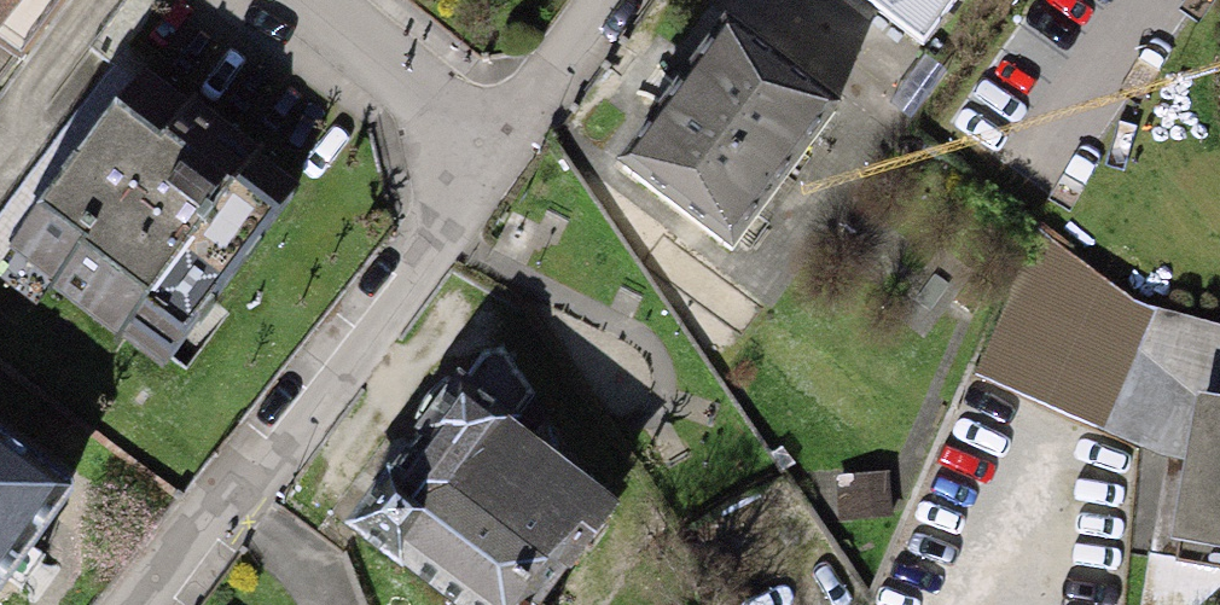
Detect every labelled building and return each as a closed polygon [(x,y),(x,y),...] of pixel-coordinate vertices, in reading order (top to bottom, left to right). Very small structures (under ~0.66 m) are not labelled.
[(19,62),(67,0),(0,0),(0,47),(19,62)] [(926,45),(959,0),(865,0),(926,45)] [(844,105),(727,17),(615,165),(731,253),(844,105)] [(142,69),(8,248),(57,285),(54,289),(114,334),(118,330),(167,366),(301,185),(253,149),(256,144),(195,99),(190,105),(142,69)] [(976,373),(1159,455),(1185,466),(1198,394),(1219,398),(1219,325),(1155,310),(1134,300),(1037,228),(976,373)] [(342,524),(398,564),(452,604),(544,604),(542,603),(622,505),(515,423),(533,400),(535,394),(523,377),(510,358),(502,352),(486,352),(472,369),(419,441),(384,479),(382,477),(342,524)] [(1199,395),(1171,540),(1181,542),(1177,560),(1219,567),(1219,399),(1199,395)] [(77,487),(0,429),(0,592),(77,487)] [(891,474),(837,477),(839,520),(894,517),(891,474)]
